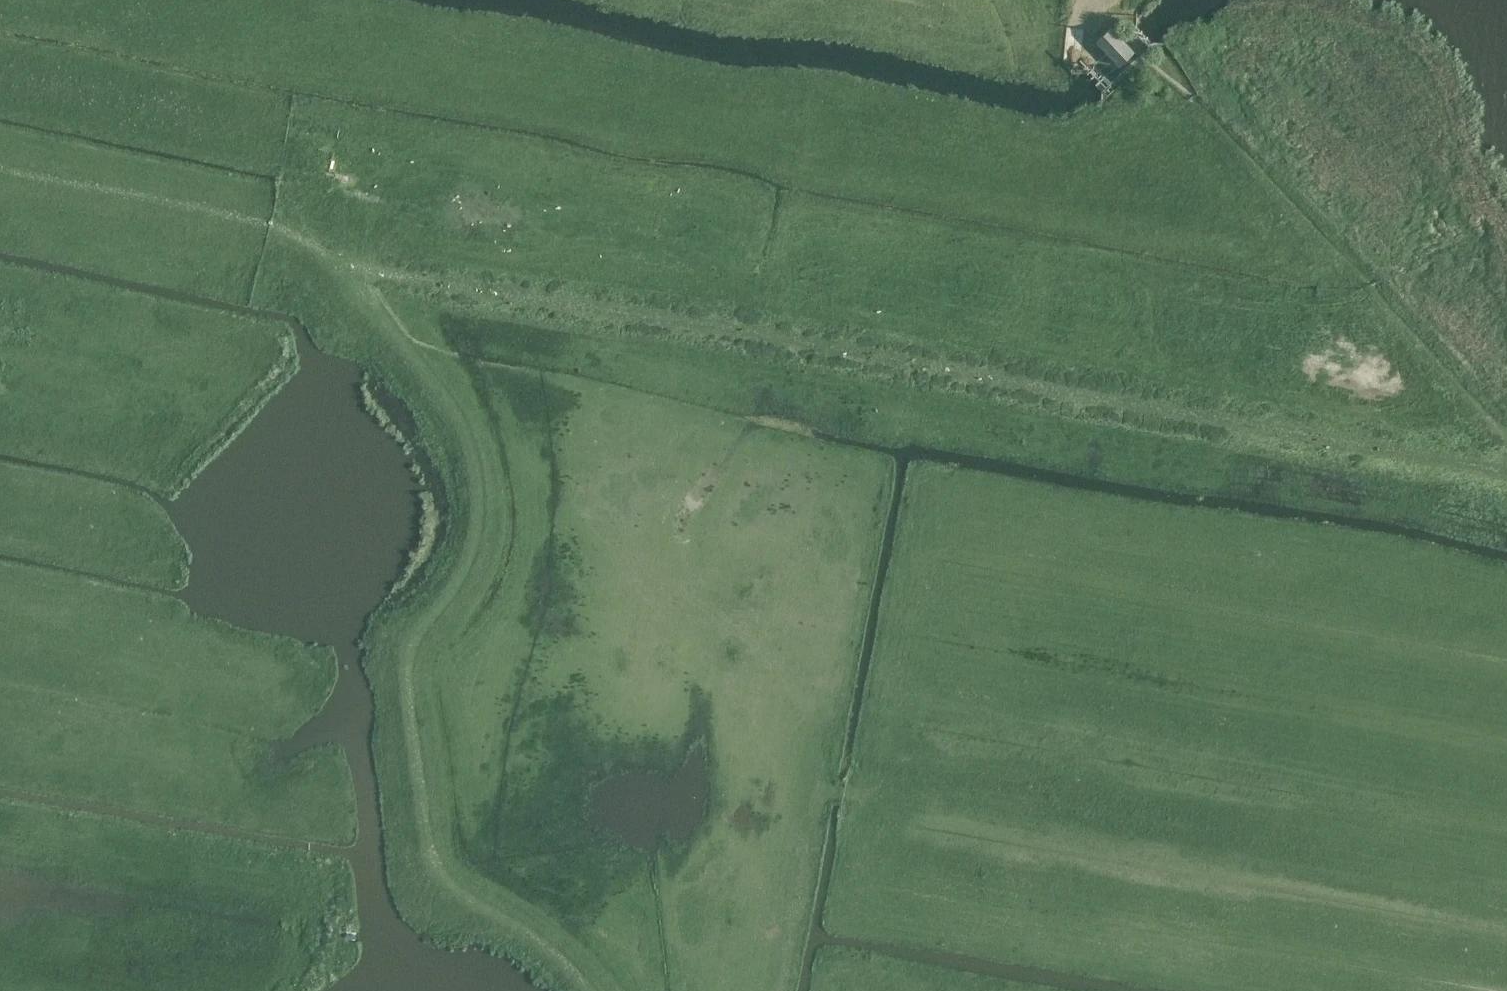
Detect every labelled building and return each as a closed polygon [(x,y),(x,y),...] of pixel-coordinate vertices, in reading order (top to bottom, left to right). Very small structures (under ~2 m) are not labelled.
[(1135,50),(1111,25),(1096,40),(1107,52),(1113,58),(1119,65),(1135,50)]
